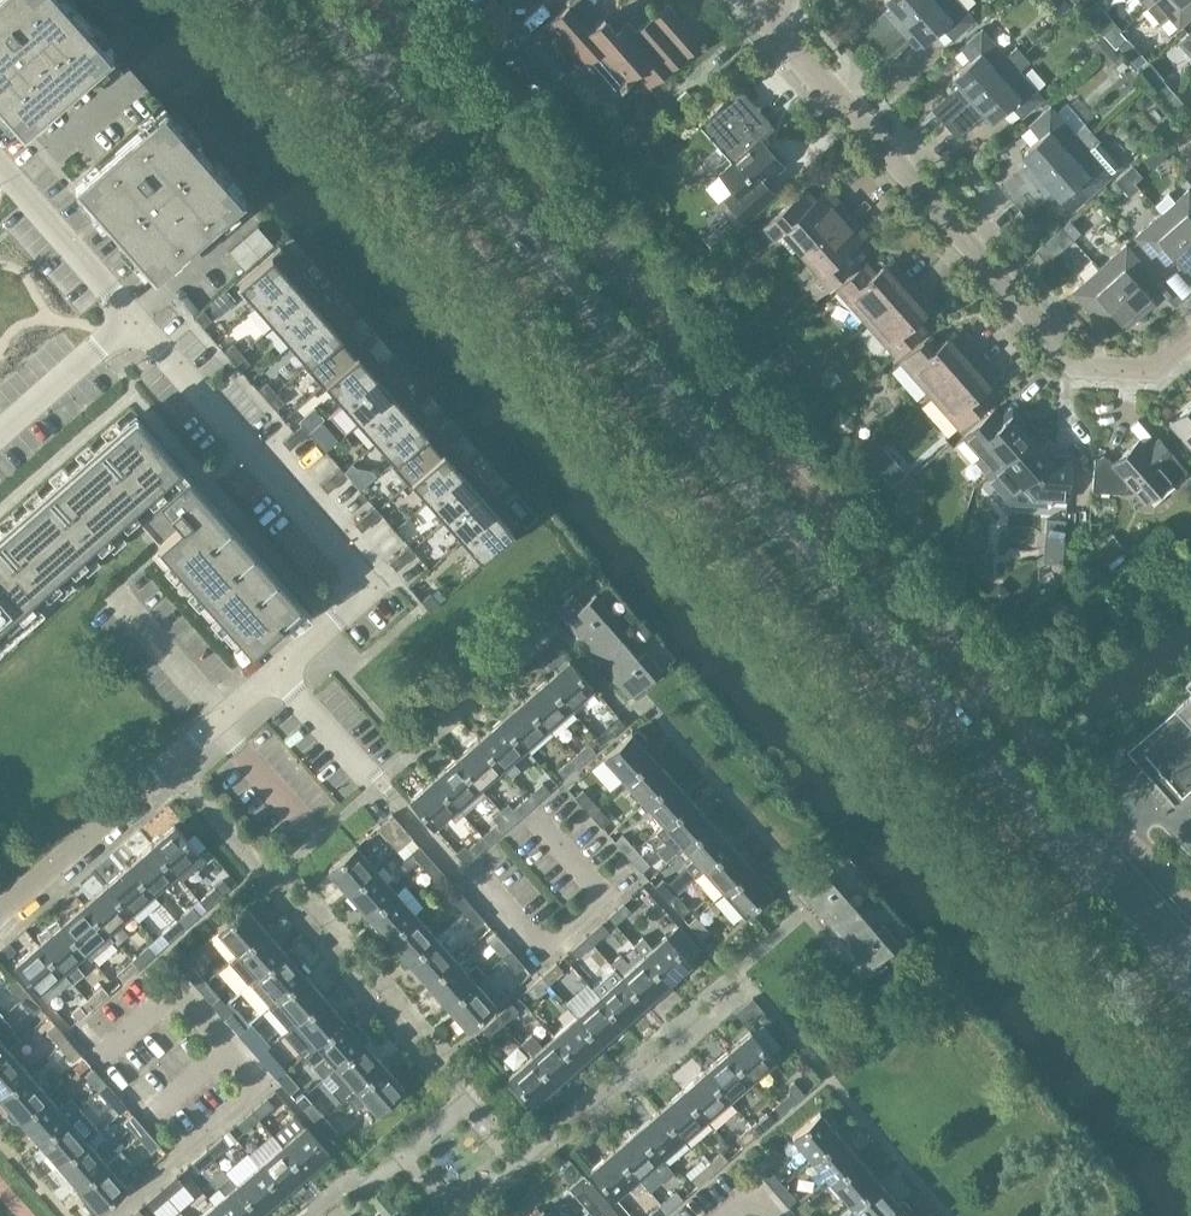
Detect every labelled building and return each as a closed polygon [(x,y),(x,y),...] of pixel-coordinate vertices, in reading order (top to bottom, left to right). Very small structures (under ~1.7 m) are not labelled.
[(69,0),(0,0),(0,97),(23,122),(111,48),(69,1),(69,0)] [(470,18),(504,58),(533,33),(520,18),(515,22),(497,0),(491,0),(470,18)] [(874,45),(925,0),(885,0),(890,6),(862,30),(874,45)] [(874,45),(888,60),(916,36),(922,43),(940,27),(952,40),(974,21),(955,0),(925,0),(874,45)] [(1050,4),(1060,15),(1072,5),(1068,0),(1055,0),(1050,4)] [(1093,0),(1082,10),(1103,33),(1114,23),(1093,0)] [(1146,7),(1159,22),(1166,16),(1177,28),(1190,15),(1190,0),(1154,0),(1153,0),(1146,7)] [(589,33),(569,10),(543,33),(563,57),(571,50),(584,66),(592,59),(618,89),(629,81),(627,79),(635,72),(649,88),(708,36),(689,16),(682,22),(667,6),(625,42),(605,18),(589,33)] [(1103,33),(1109,41),(1120,31),(1114,23),(1103,33)] [(930,109),(942,123),(1022,54),(1016,46),(1004,56),(980,28),(958,48),(969,60),(951,76),(958,84),(930,109)] [(1120,31),(1109,41),(1116,48),(1127,38),(1120,31)] [(1101,34),(1090,44),(1099,55),(1110,45),(1101,34)] [(1110,45),(1099,55),(1108,64),(1119,55),(1110,45)] [(1146,59),(1136,48),(1127,56),(1137,67),(1146,59)] [(509,62),(518,71),(528,62),(519,50),(508,60),(509,62)] [(1022,54),(942,123),(955,138),(983,113),(990,121),(1008,105),(1020,118),(1042,99),(1018,71),(1029,61),(1022,54)] [(1153,90),(1164,103),(1175,93),(1164,80),(1153,90)] [(698,124),(732,163),(760,139),(773,127),(739,88),(698,124)] [(1175,93),(1164,103),(1171,110),(1182,101),(1175,93)] [(1027,162),(998,187),(1011,201),(1090,132),(1066,105),(1055,114),(1049,106),(1027,125),(1037,138),(1032,142),(1019,154),(1027,162)] [(166,109),(78,186),(156,275),(243,199),(166,109)] [(1090,132),(1011,201),(1024,216),(1052,191),(1059,199),(1061,198),(1071,210),(1087,195),(1120,167),(1090,132)] [(760,139),(732,163),(719,174),(734,191),(724,199),(744,222),(775,195),(764,183),(783,166),(760,139)] [(1139,189),(1135,184),(1142,177),(1133,166),(1116,181),(1130,197),(1139,189)] [(791,253),(795,256),(845,212),(835,201),(831,205),(822,194),(814,201),(803,189),(756,230),(768,243),(783,230),(798,247),(791,253)] [(1160,213),(1190,248),(1190,195),(1186,190),(1174,201),(1167,193),(1153,206),(1160,213)] [(845,212),(795,256),(798,260),(804,254),(819,271),(804,285),(816,297),(862,256),(853,245),(861,238),(852,227),(855,224),(845,212)] [(1160,213),(1133,238),(1150,257),(1155,253),(1164,263),(1171,257),(1181,267),(1182,266),(1187,272),(1190,269),(1190,248),(1160,213)] [(725,220),(703,239),(715,252),(736,233),(725,220)] [(1069,221),(1061,228),(1072,240),(1080,233),(1069,221)] [(1061,228),(1035,251),(1046,263),(1072,240),(1061,228)] [(742,240),(730,249),(736,257),(748,248),(742,240)] [(1125,245),(1097,269),(1139,316),(1152,304),(1147,298),(1148,296),(1139,286),(1147,279),(1137,269),(1142,264),(1125,245)] [(281,247),(240,284),(257,303),(298,267),(281,247)] [(1139,316),(1097,269),(1090,261),(1076,274),(1083,281),(1070,293),(1087,312),(1091,308),(1101,319),(1109,312),(1118,323),(1120,322),(1125,328),(1139,316)] [(837,288),(867,322),(909,285),(897,272),(891,277),(882,267),(873,275),(864,265),(837,288)] [(316,287),(298,268),(257,304),(274,324),(316,287)] [(909,285),(867,322),(895,354),(922,331),(914,321),(923,313),(913,302),(919,297),(909,285)] [(316,287),(274,324),(291,343),(333,307),(316,287)] [(224,290),(211,302),(220,312),(233,301),(224,290)] [(333,307),(291,343),(308,362),(305,364),(306,365),(350,326),(333,307)] [(204,309),(196,316),(204,326),(212,319),(204,309)] [(350,326),(306,365),(323,384),(367,346),(366,345),(364,347),(348,329),(351,327),(350,326)] [(761,329),(752,336),(762,348),(771,340),(761,329)] [(901,360),(930,393),(971,357),(960,345),(955,349),(946,339),(937,347),(928,337),(901,360)] [(784,341),(769,355),(791,381),(807,367),(784,341)] [(226,350),(225,350),(234,360),(242,353),(234,343),(226,350)] [(367,346),(323,384),(324,385),(327,383),(343,402),(384,365),(367,346)] [(242,353),(234,360),(242,369),(250,362),(242,353)] [(971,357),(930,393),(959,427),(986,403),(978,394),(987,386),(977,375),(983,370),(971,357)] [(402,385),(384,365),(343,402),(360,421),(402,385)] [(268,382),(260,389),(268,399),(276,392),(268,382)] [(402,385),(360,421),(377,441),(419,404),(402,385)] [(276,392),(268,399),(277,408),(285,401),(276,392)] [(825,397),(818,403),(828,414),(835,408),(825,397)] [(1170,422),(1190,445),(1190,403),(1170,422)] [(419,404),(377,441),(394,459),(391,461),(392,462),(436,424),(419,404)] [(974,461),(986,475),(1030,436),(1011,415),(1003,422),(992,410),(964,435),(981,454),(974,461)] [(840,411),(833,420),(839,430),(851,427),(851,415),(840,411)] [(137,518),(252,650),(263,640),(286,620),(293,628),(293,629),(305,619),(292,604),(203,504),(202,505),(193,494),(180,480),(181,479),(129,420),(0,533),(0,638),(137,518)] [(303,424),(293,432),(300,440),(310,432),(303,424)] [(436,424),(392,462),(409,482),(453,443),(452,442),(450,444),(434,427),(437,425),(436,424)] [(293,432),(283,441),(290,448),(300,440),(293,432)] [(1030,436),(986,475),(1000,491),(1008,484),(1014,491),(1021,485),(1032,498),(1065,500),(1069,457),(1053,455),(1050,459),(1030,436)] [(1138,439),(1111,462),(1108,458),(1093,457),(1091,490),(1121,492),(1129,485),(1143,501),(1170,478),(1173,482),(1186,471),(1169,452),(1170,452),(1157,437),(1145,448),(1138,439)] [(453,443),(409,482),(410,483),(413,481),(429,499),(470,463),(453,443)] [(470,463),(429,499),(446,519),(487,482),(470,463)] [(893,466),(881,476),(891,488),(903,479),(893,466)] [(340,467),(331,475),(338,483),(347,475),(340,467)] [(331,475),(321,484),(328,491),(338,483),(331,475)] [(487,482),(446,519),(463,538),(505,502),(487,482)] [(907,483),(893,496),(901,505),(915,492),(907,483)] [(506,503),(464,539),(482,559),(523,522),(506,503)] [(375,506),(365,514),(372,522),(382,514),(375,506)] [(365,514),(356,523),(363,531),(372,522),(365,514)] [(1047,518),(1044,562),(1062,563),(1063,552),(1065,519),(1064,519),(1047,518)] [(1112,535),(1096,547),(1111,567),(1127,554),(1112,535)] [(409,544),(400,553),(406,561),(416,552),(409,544)] [(400,553),(390,562),(397,569),(406,561),(400,553)] [(999,583),(989,593),(999,602),(1009,592),(999,583)] [(431,592),(423,599),(431,609),(439,602),(431,592)] [(568,599),(558,609),(600,657),(624,636),(628,633),(611,614),(614,611),(597,592),(577,609),(568,599)] [(631,610),(621,618),(630,629),(640,620),(631,610)] [(641,622),(632,629),(642,640),(650,632),(641,622)] [(624,636),(600,657),(633,696),(664,669),(647,649),(640,655),(624,636)] [(568,657),(545,677),(569,705),(575,712),(585,704),(579,697),(592,685),(568,657)] [(545,677),(522,697),(547,725),(569,705),(545,677)] [(522,697),(500,716),(525,744),(547,725),(522,697)] [(1179,710),(1190,723),(1190,698),(1178,708),(1179,710)] [(611,721),(596,734),(603,742),(618,729),(625,722),(619,715),(612,721),(612,720),(611,721)] [(500,716),(477,736),(502,764),(501,765),(511,777),(520,769),(510,757),(525,744),(500,716)] [(604,753),(625,776),(653,751),(647,745),(647,740),(640,732),(636,732),(632,728),(604,753)] [(477,736),(455,756),(480,784),(501,765),(502,764),(477,736)] [(588,741),(573,753),(580,762),(595,749),(588,741)] [(625,776),(645,798),(673,773),(653,751),(625,776)] [(580,762),(573,753),(558,766),(565,775),(580,762)] [(455,756),(433,775),(463,810),(472,802),(467,795),(480,784),(455,756)] [(645,798),(665,821),(693,796),(673,773),(645,798)] [(463,810),(433,775),(410,796),(434,824),(448,811),(454,818),(463,810)] [(543,779),(528,793),(535,801),(550,788),(543,779)] [(575,794),(588,809),(596,802),(582,787),(575,794)] [(535,801),(528,793),(513,806),(520,814),(535,801)] [(675,852),(685,843),(713,818),(693,796),(665,821),(655,830),(675,852)] [(596,802),(588,809),(602,825),(609,817),(596,802)] [(391,812),(376,825),(397,849),(412,836),(391,812)] [(694,875),(705,865),(733,840),(713,818),(685,843),(698,857),(687,867),(694,875)] [(498,819),(483,832),(490,840),(505,827),(498,819)] [(175,822),(152,843),(176,870),(183,879),(207,858),(199,850),(175,822)] [(490,840),(483,832),(467,845),(475,853),(490,840)] [(615,839),(628,854),(636,847),(623,832),(615,839)] [(705,865),(725,888),(753,862),(733,840),(705,865)] [(152,843),(130,862),(154,890),(176,870),(152,843)] [(327,867),(348,891),(375,866),(355,843),(327,867)] [(410,850),(424,865),(432,858),(418,843),(410,850)] [(636,847),(628,854),(642,869),(649,862),(636,847)] [(432,858),(424,865),(437,880),(445,873),(432,858)] [(130,862),(107,882),(131,910),(154,890),(130,862)] [(753,862),(725,888),(746,911),(774,885),(753,862)] [(805,892),(838,930),(862,909),(846,891),(854,884),(836,865),(805,892)] [(348,891),(368,913),(395,889),(375,866),(348,891)] [(655,884),(668,899),(676,892),(663,877),(655,884)] [(224,878),(216,885),(223,892),(231,885),(224,878)] [(84,902),(108,930),(120,943),(130,934),(119,921),(131,910),(107,882),(84,902)] [(201,897),(208,905),(223,892),(216,885),(201,897)] [(450,895),(463,910),(471,903),(458,888),(450,895)] [(368,913),(388,936),(415,912),(395,889),(368,913)] [(676,892),(668,899),(682,914),(690,906),(676,892)] [(623,899),(608,912),(615,920),(630,907),(623,899)] [(84,902),(62,922),(86,949),(108,930),(84,902)] [(218,927),(238,950),(266,926),(246,903),(218,927)] [(471,903),(463,910),(464,911),(468,915),(476,925),(484,918),(471,903)] [(192,905),(177,918),(184,926),(199,913),(192,905)] [(862,909),(838,930),(871,967),(902,940),(885,920),(877,927),(862,909)] [(460,914),(443,929),(448,935),(465,919),(464,918),(468,915),(464,911),(460,914)] [(388,936),(407,959),(435,934),(415,912),(388,936)] [(688,920),(702,936),(710,929),(696,913),(688,920)] [(184,926),(177,918),(163,931),(169,939),(184,926)] [(600,920),(585,933),(592,941),(607,927),(600,920)] [(62,922),(39,941),(63,969),(74,982),(83,974),(72,961),(86,949),(62,922)] [(643,936),(633,945),(639,951),(641,950),(644,953),(668,980),(691,959),(689,956),(700,945),(679,922),(667,932),(651,946),(643,936)] [(238,950),(228,959),(248,982),(249,981),(258,973),(286,949),(266,926),(238,950)] [(490,941),(503,956),(511,948),(498,933),(490,941)] [(592,941),(585,933),(571,946),(578,954),(592,941)] [(407,959),(427,981),(455,957),(435,934),(407,959)] [(63,969),(39,941),(16,962),(40,989),(63,969)] [(147,944),(132,958),(139,965),(154,952),(147,944)] [(258,973),(249,981),(268,1004),(278,995),(306,971),(298,962),(303,957),(291,944),(286,949),(258,973)] [(511,948),(503,956),(516,971),(524,963),(511,948)] [(621,952),(611,961),(613,964),(646,1000),(656,991),(661,996),(673,985),(668,980),(644,953),(641,950),(639,951),(629,960),(621,952)] [(427,981),(448,1005),(475,980),(484,972),(477,963),(467,971),(455,957),(427,981)] [(139,965),(132,958),(117,971),(124,978),(139,965)] [(556,959),(541,973),(548,981),(563,967),(556,959)] [(186,971),(199,986),(207,979),(193,964),(186,971)] [(613,980),(599,992),(623,1020),(646,1000),(613,964),(605,972),(613,980)] [(278,995),(268,1004),(288,1026),(297,1018),(325,994),(306,971),(278,995)] [(548,981),(541,973),(526,986),(533,994),(548,981)] [(8,983),(21,998),(29,991),(16,976),(8,983)] [(207,979),(199,986),(212,1001),(220,994),(207,979)] [(475,980),(448,1005),(468,1027),(495,1003),(475,980)] [(102,984),(87,997),(94,1005),(109,992),(102,984)] [(29,991),(21,998),(34,1013),(42,1006),(29,991)] [(599,992),(576,1013),(601,1040),(623,1020),(599,992)] [(297,1018),(317,1040),(345,1016),(325,994),(297,1018)] [(94,1005),(87,997),(72,1010),(79,1018),(94,1005)] [(752,998),(735,1013),(742,1022),(753,1012),(758,1018),(765,1012),(759,1005),(757,1003),(752,998)] [(511,999),(496,1013),(503,1021),(518,1007),(511,999)] [(225,1016),(238,1031),(246,1024),(233,1009),(225,1016)] [(503,1021),(496,1013),(481,1027),(488,1034),(503,1021)] [(576,1013),(554,1033),(579,1060),(601,1040),(576,1013)] [(12,1026),(2,1015),(0,1017),(0,1036),(12,1026)] [(327,1051),(337,1063),(365,1039),(345,1016),(317,1040),(304,1052),(314,1063),(327,1051)] [(47,1028),(60,1044),(68,1036),(55,1021),(47,1028)] [(246,1024),(238,1031),(251,1046),(259,1039),(246,1024)] [(750,1028),(726,1048),(751,1077),(774,1056),(750,1028)] [(532,1033),(522,1042),(532,1053),(556,1080),(579,1060),(554,1033),(541,1044),(532,1033)] [(68,1036),(60,1044),(73,1059),(81,1052),(68,1036)] [(9,1048),(0,1038),(0,1056),(9,1048)] [(337,1063),(328,1071),(339,1083),(332,1090),(341,1100),(346,1096),(385,1062),(365,1039),(337,1063)] [(1,1095),(29,1071),(9,1048),(0,1056),(0,1094),(1,1095)] [(726,1048),(704,1068),(728,1096),(751,1077),(726,1048)] [(556,1080),(532,1053),(509,1073),(533,1101),(556,1080)] [(265,1061),(278,1077),(286,1070),(273,1054),(265,1061)] [(385,1062),(346,1096),(356,1107),(367,1097),(368,1099),(377,1109),(405,1084),(385,1062)] [(86,1073),(99,1088),(107,1081),(94,1066),(86,1073)] [(704,1068),(681,1087),(706,1116),(728,1096),(704,1068)] [(286,1070),(278,1077),(292,1092),(299,1085),(286,1070)] [(20,1117),(21,1118),(48,1094),(29,1071),(1,1095),(11,1106),(8,1108),(7,1113),(13,1119),(17,1120),(20,1117)] [(107,1081),(99,1088),(112,1103),(120,1096),(107,1081)] [(789,1091),(774,1104),(781,1112),(797,1099),(804,1093),(794,1081),(789,1085),(789,1091)] [(681,1087),(659,1107),(683,1135),(706,1116),(681,1087)] [(21,1118),(41,1140),(80,1106),(72,1097),(60,1107),(48,1094),(21,1118)] [(268,1095),(253,1108),(260,1116),(275,1103),(268,1095)] [(305,1107),(318,1122),(325,1115),(312,1100),(305,1107)] [(41,1140),(60,1163),(88,1139),(78,1128),(90,1117),(80,1106),(41,1140)] [(659,1107),(636,1126),(660,1155),(661,1154),(683,1135),(659,1107)] [(260,1116),(253,1108),(238,1121),(245,1130),(260,1116)] [(792,1133),(813,1157),(840,1133),(820,1109),(792,1133)] [(767,1110),(751,1123),(759,1132),(774,1119),(767,1110)] [(125,1119),(138,1134),(146,1127),(133,1112),(125,1119)] [(298,1113),(273,1133),(282,1143),(307,1170),(330,1150),(306,1122),(298,1113)] [(325,1115),(318,1122),(331,1137),(338,1130),(325,1115)] [(759,1132),(751,1123),(736,1136),(744,1145),(759,1132)] [(636,1126),(613,1146),(645,1182),(649,1187),(673,1167),(661,1154),(660,1155),(636,1126)] [(146,1127),(138,1134),(152,1149),(160,1142),(146,1127)] [(813,1157),(832,1179),(860,1155),(840,1133),(813,1157)] [(222,1135),(207,1148),(215,1156),(230,1143),(222,1135)] [(60,1163),(80,1185),(107,1161),(88,1139),(60,1163)] [(282,1143),(260,1162),(284,1190),(307,1170),(282,1143)] [(645,1182),(613,1146),(590,1166),(614,1194),(628,1182),(635,1190),(645,1182)] [(215,1156),(207,1148),(192,1161),(200,1169),(215,1156)] [(107,1161),(80,1185),(88,1195),(86,1198),(85,1202),(92,1209),(96,1209),(99,1207),(100,1208),(128,1184),(118,1173),(130,1162),(120,1150),(107,1161)] [(721,1150),(706,1163),(713,1171),(728,1158),(721,1150)] [(832,1179),(852,1201),(879,1177),(860,1155),(832,1179)] [(260,1162),(237,1182),(261,1210),(284,1190),(260,1162)] [(713,1171),(706,1163),(691,1176),(698,1184),(713,1171)] [(763,1174),(775,1189),(783,1182),(771,1167),(763,1174)] [(177,1174),(162,1187),(169,1195),(184,1182),(177,1174)] [(583,1174),(569,1187),(588,1210),(595,1203),(603,1196),(590,1181),(583,1174)] [(214,1202),(227,1215),(254,1215),(261,1210),(237,1182),(233,1177),(221,1188),(225,1192),(214,1202)] [(864,1215),(881,1215),(899,1200),(879,1177),(852,1201),(837,1214),(838,1215),(858,1215),(861,1213),(864,1215)] [(783,1182),(775,1189),(788,1204),(796,1197),(783,1182)] [(169,1195),(162,1187),(146,1200),(154,1208),(169,1195)] [(382,1188),(371,1198),(386,1215),(397,1206),(382,1188)] [(675,1189),(660,1202),(668,1210),(683,1197),(675,1189)] [(588,1210),(593,1215),(600,1214),(603,1211),(607,1215),(611,1215),(616,1211),(603,1196),(595,1203),(588,1210)] [(910,1212),(913,1210),(913,1206),(906,1198),(902,1197),(899,1200),(881,1215),(913,1215),(910,1212)] [(198,1215),(227,1215),(214,1202),(198,1215)] [(660,1202),(645,1215),(646,1215),(661,1215),(668,1210),(660,1202)] [(128,1215),(145,1215),(146,1215),(139,1206),(128,1215)]
